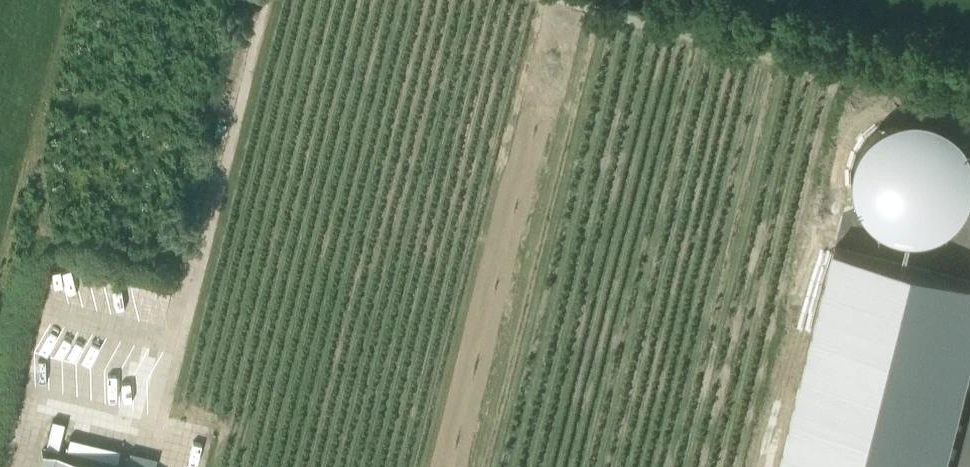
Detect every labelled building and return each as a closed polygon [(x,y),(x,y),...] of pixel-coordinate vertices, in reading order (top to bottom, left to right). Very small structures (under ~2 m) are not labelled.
[(860,180),(861,191),(865,202),(870,212),(877,221),(885,228),(895,234),(905,238),(917,240),(928,240),(939,238),(950,234),(959,228),(967,220),(969,216),(969,142),(967,137),(958,130),(949,124),(938,120),(927,118),(915,118),(904,120),(894,124),(884,130),(876,138),(869,147),(864,157),(861,168),(860,180)] [(780,466),(947,466),(969,366),(969,278),(832,246),(780,466)] [(88,448),(76,445),(74,455),(114,465),(118,450),(89,442),(88,448)] [(53,466),(109,466),(56,454),(53,466)]
